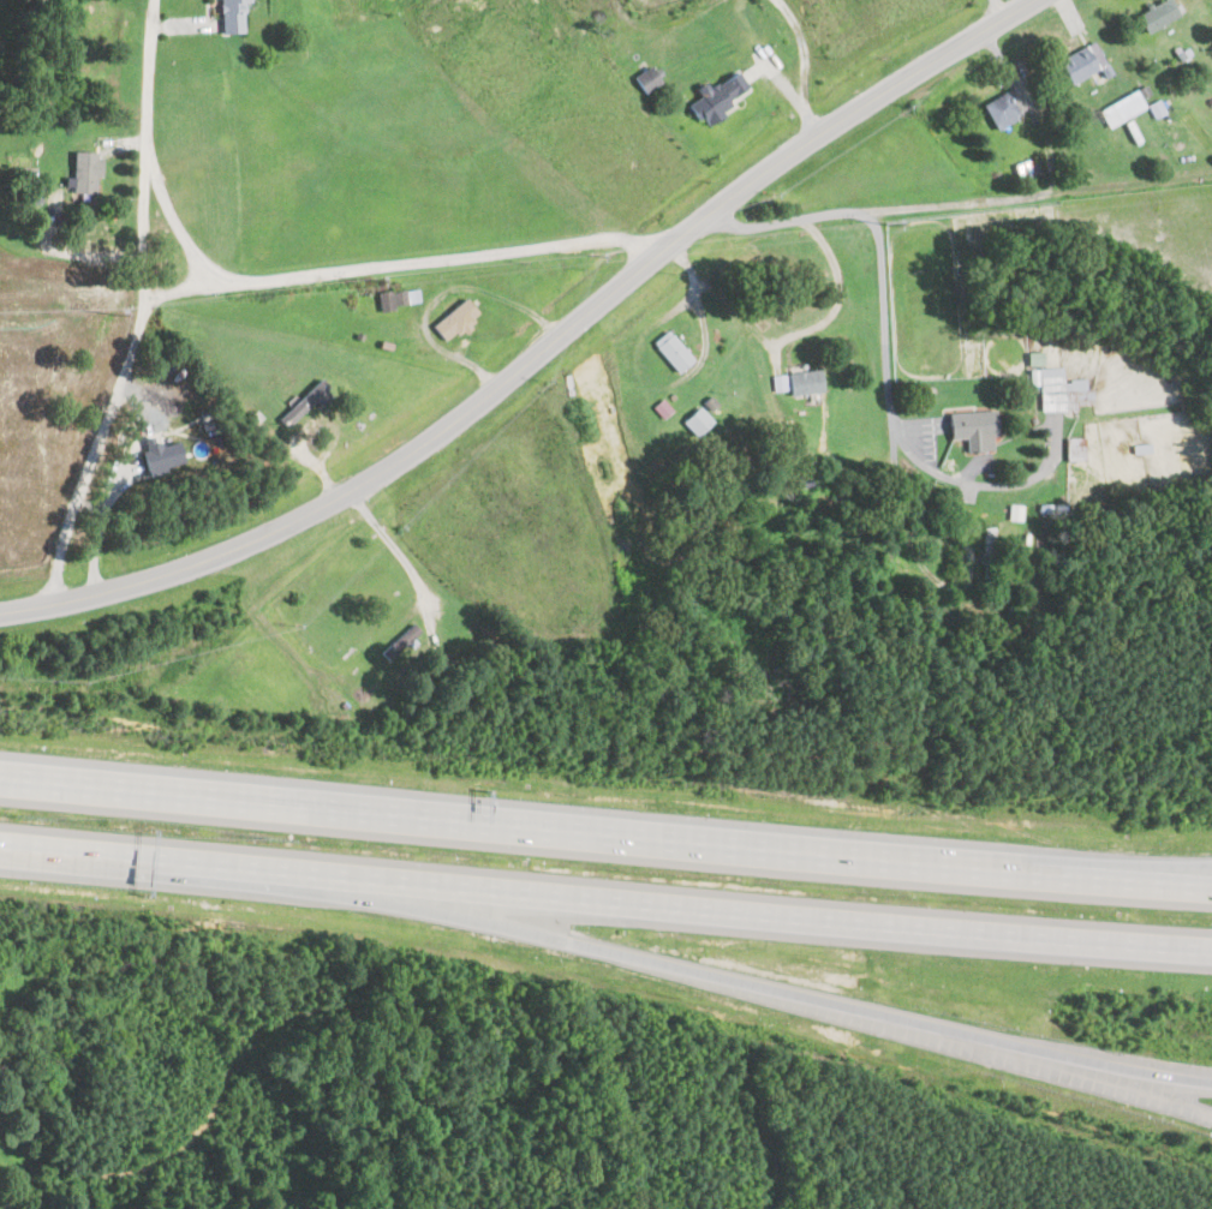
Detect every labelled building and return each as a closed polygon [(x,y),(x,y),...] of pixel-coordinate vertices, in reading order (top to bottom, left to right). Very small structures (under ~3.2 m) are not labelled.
[(222,31),(245,30),(244,1),(250,1),(250,0),(221,0),(222,31)] [(1146,34),(1180,16),(1171,0),(1160,0),(1135,13),(1146,34)] [(1057,61),(1070,85),(1100,68),(1087,44),(1057,61)] [(634,74),(645,91),(664,79),(653,62),(634,74)] [(688,102),(704,126),(734,107),(729,100),(750,86),(739,70),(688,102)] [(1021,118),(1007,90),(983,102),(996,130),(1021,118)] [(1144,106),(1134,90),(1099,112),(1109,127),(1144,106)] [(73,151),(73,199),(101,199),(101,151),(73,151)] [(419,306),(418,289),(378,289),(378,307),(419,306)] [(480,312),(464,295),(432,325),(449,342),(480,312)] [(651,341),(679,371),(694,358),(668,327),(651,341)] [(1028,352),(1028,364),(1043,364),(1043,351),(1028,352)] [(1062,367),(1039,369),(1040,394),(1050,393),(1050,408),(1088,407),(1088,381),(1062,382),(1062,367)] [(790,393),(822,391),(820,369),(789,370),(790,393)] [(786,390),(786,374),(772,374),(773,391),(786,390)] [(279,418),(291,429),(332,388),(320,377),(279,418)] [(663,417),(671,409),(663,400),(656,407),(663,417)] [(715,419),(699,405),(682,421),(697,436),(715,419)] [(997,435),(996,409),(949,411),(949,437),(966,437),(966,451),(985,450),(985,435),(997,435)] [(143,449),(149,473),(185,462),(179,439),(162,444),(161,441),(155,442),(153,435),(143,437),(147,448),(143,449)] [(1068,457),(1085,457),(1085,437),(1068,437),(1068,457)] [(1008,519),(1022,519),(1022,504),(1009,503),(1008,519)] [(995,526),(984,526),(984,551),(995,550),(995,526)] [(381,651),(390,662),(423,635),(414,624),(381,651)]
